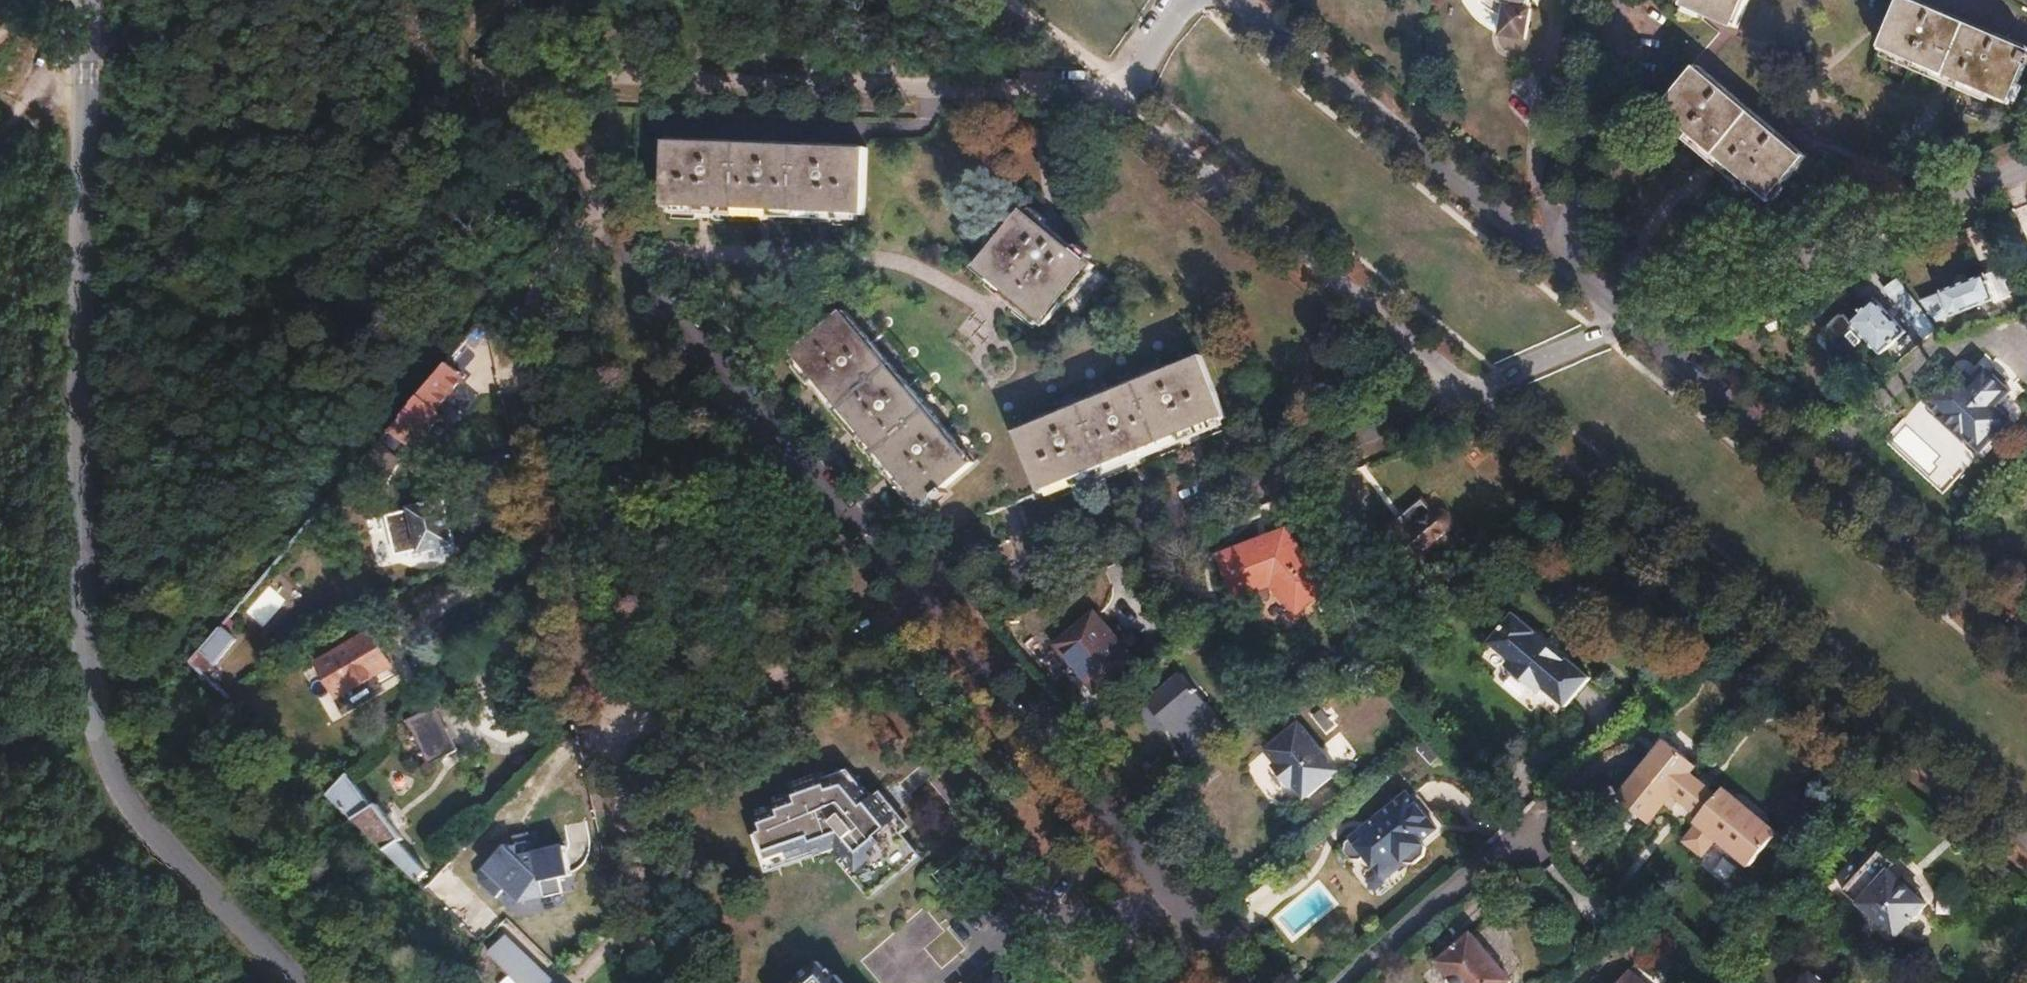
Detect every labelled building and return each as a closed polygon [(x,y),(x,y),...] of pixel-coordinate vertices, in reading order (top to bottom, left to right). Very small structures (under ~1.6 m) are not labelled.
[(1483,5),(1505,17),(1502,35),(1526,40),(1532,8),(1529,7),(1530,0),(1484,0),(1483,5)] [(1681,6),(1738,30),(1751,0),(1684,0),(1681,6)] [(1879,49),(2008,105),(2026,62),(2026,47),(1918,0),(1901,0),(1879,49)] [(1700,67),(1661,113),(1769,204),(1808,158),(1700,67)] [(666,141),(664,208),(864,216),(867,148),(666,141)] [(1024,209),(974,269),(1044,326),(1094,266),(1024,209)] [(2003,269),(1923,300),(1941,322),(1998,301),(2000,304),(2015,298),(2003,269)] [(1900,280),(1886,291),(1927,340),(1940,329),(1900,280)] [(1824,330),(1823,335),(1832,345),(1832,352),(1840,359),(1851,359),(1869,342),(1881,354),(1905,332),(1875,301),(1851,323),(1845,317),(1839,316),(1824,330)] [(843,310),(792,354),(921,506),(973,461),(843,310)] [(1921,398),(1985,455),(2021,417),(2010,408),(2026,390),(1987,353),(1976,366),(1966,356),(1921,398)] [(1200,357),(1015,432),(1040,494),(1226,418),(1200,357)] [(461,379),(445,365),(387,432),(406,449),(419,433),(422,436),(438,418),(432,413),(461,379)] [(376,444),(357,467),(375,481),(393,457),(376,444)] [(409,512),(384,519),(395,557),(419,551),(423,556),(429,560),(435,561),(442,559),(447,556),(451,550),(452,544),(454,543),(442,500),(409,510),(409,512)] [(1398,521),(1379,536),(1418,581),(1459,546),(1446,532),(1449,528),(1450,524),(1450,520),(1448,516),(1445,513),(1441,511),(1437,511),(1433,512),(1430,514),(1408,532),(1398,521)] [(384,519),(375,521),(386,560),(395,557),(384,519)] [(1283,531),(1250,559),(1295,612),(1328,585),(1283,531)] [(1513,612),(1489,642),(1509,659),(1504,664),(1539,693),(1543,689),(1564,706),(1589,677),(1568,659),(1565,662),(1532,634),(1535,631),(1513,612)] [(1092,614),(1055,646),(1094,691),(1131,660),(1092,614)] [(192,658),(189,661),(201,673),(233,636),(220,625),(192,658)] [(371,629),(317,662),(344,705),(382,681),(377,673),(392,662),(371,629)] [(1180,673),(1145,703),(1181,745),(1216,715),(1180,673)] [(435,702),(408,721),(436,762),(463,744),(435,702)] [(1312,719),(1329,733),(1338,722),(1321,708),(1312,719)] [(1216,715),(1181,745),(1194,761),(1229,731),(1216,715)] [(1298,723),(1264,750),(1274,763),(1271,766),(1289,786),(1292,784),(1303,797),(1312,790),(1309,786),(1333,766),(1298,723)] [(1664,737),(1617,795),(1648,821),(1673,790),(1700,812),(1695,819),(1697,821),(1687,834),(1688,842),(1695,848),(1704,848),(1715,836),(1748,863),(1776,830),(1722,785),(1716,793),(1689,771),(1695,763),(1664,737)] [(346,773),(327,794),(415,879),(427,870),(407,833),(412,827),(380,797),(377,801),(346,773)] [(768,831),(763,833),(772,861),(792,855),(794,860),(817,853),(819,860),(840,853),(870,888),(886,873),(893,880),(917,859),(871,805),(877,800),(866,789),(861,793),(850,780),(829,786),(828,783),(798,792),(800,800),(781,806),(783,811),(764,818),(768,831)] [(1357,831),(1345,842),(1345,851),(1350,857),(1360,859),(1365,855),(1384,879),(1404,862),(1414,863),(1424,855),(1425,846),(1421,841),(1436,828),(1405,792),(1370,821),(1368,832),(1357,831)] [(534,881),(564,876),(556,825),(514,834),(500,842),(478,871),(479,882),(497,897),(502,890),(518,903),(534,881)] [(1436,828),(1421,841),(1425,846),(1440,833),(1436,828)] [(1856,857),(1836,879),(1896,933),(1927,900),(1891,867),(1898,860),(1877,842),(1860,861),(1856,857)] [(447,898),(459,869),(443,863),(431,891),(447,898)] [(1436,960),(1447,973),(1446,982),(1505,982),(1510,979),(1470,932),(1436,960)] [(489,950),(522,982),(555,982),(504,934),(489,950)] [(839,975),(834,979),(820,963),(799,981),(801,982),(846,982),(839,975)] [(1626,968),(1613,982),(1644,982),(1626,968)] [(1799,982),(1826,982),(1811,970),(1799,982)]
